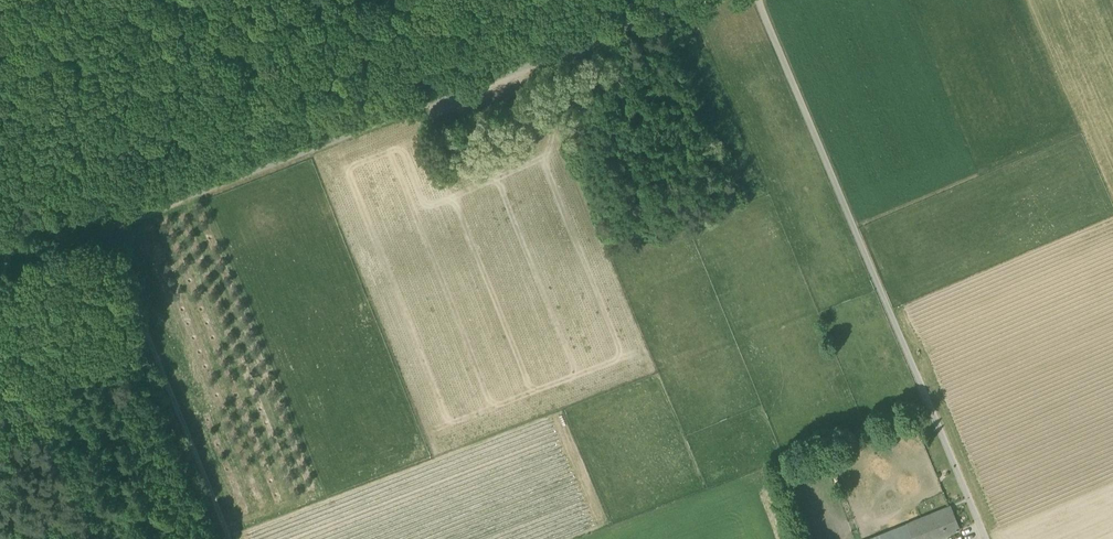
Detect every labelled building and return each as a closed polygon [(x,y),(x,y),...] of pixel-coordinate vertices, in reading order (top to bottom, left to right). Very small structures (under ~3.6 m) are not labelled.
[(950,508),(949,506),(866,538),(874,538),(912,523),(950,508)] [(919,538),(935,538),(959,529),(950,508),(912,523),(919,538)] [(912,523),(874,538),(919,538),(912,523)]
